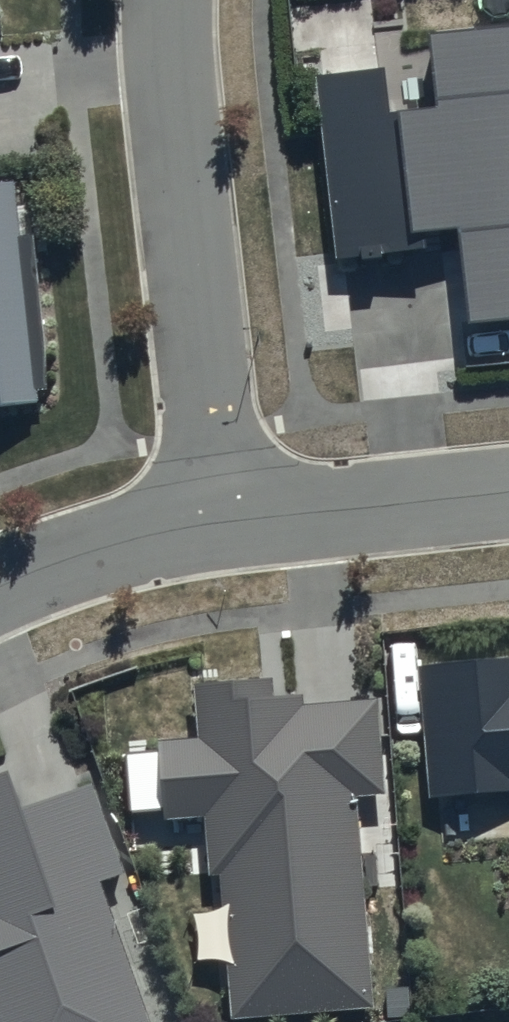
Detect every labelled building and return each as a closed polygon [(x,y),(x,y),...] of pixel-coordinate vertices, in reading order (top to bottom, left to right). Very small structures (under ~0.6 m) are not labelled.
[(432,37),(440,113),(390,118),(386,73),(319,80),(337,257),(365,254),(366,263),(386,261),(385,257),(429,253),(428,246),(445,244),(452,347),(508,341),(508,30),(432,37)] [(0,191),(0,415),(43,411),(42,399),(52,398),(36,242),(25,243),(20,189),(0,191)] [(423,670),(434,797),(508,794),(508,663),(423,670)] [(272,701),(271,682),(197,685),(200,745),(162,747),(165,819),(210,817),(213,876),(224,875),(231,1019),(375,1010),(360,798),(386,796),(379,703),(302,709),(301,699),(272,701)] [(94,786),(24,812),(10,775),(0,779),(0,1021),(150,1021),(102,885),(126,876),(94,786)]
